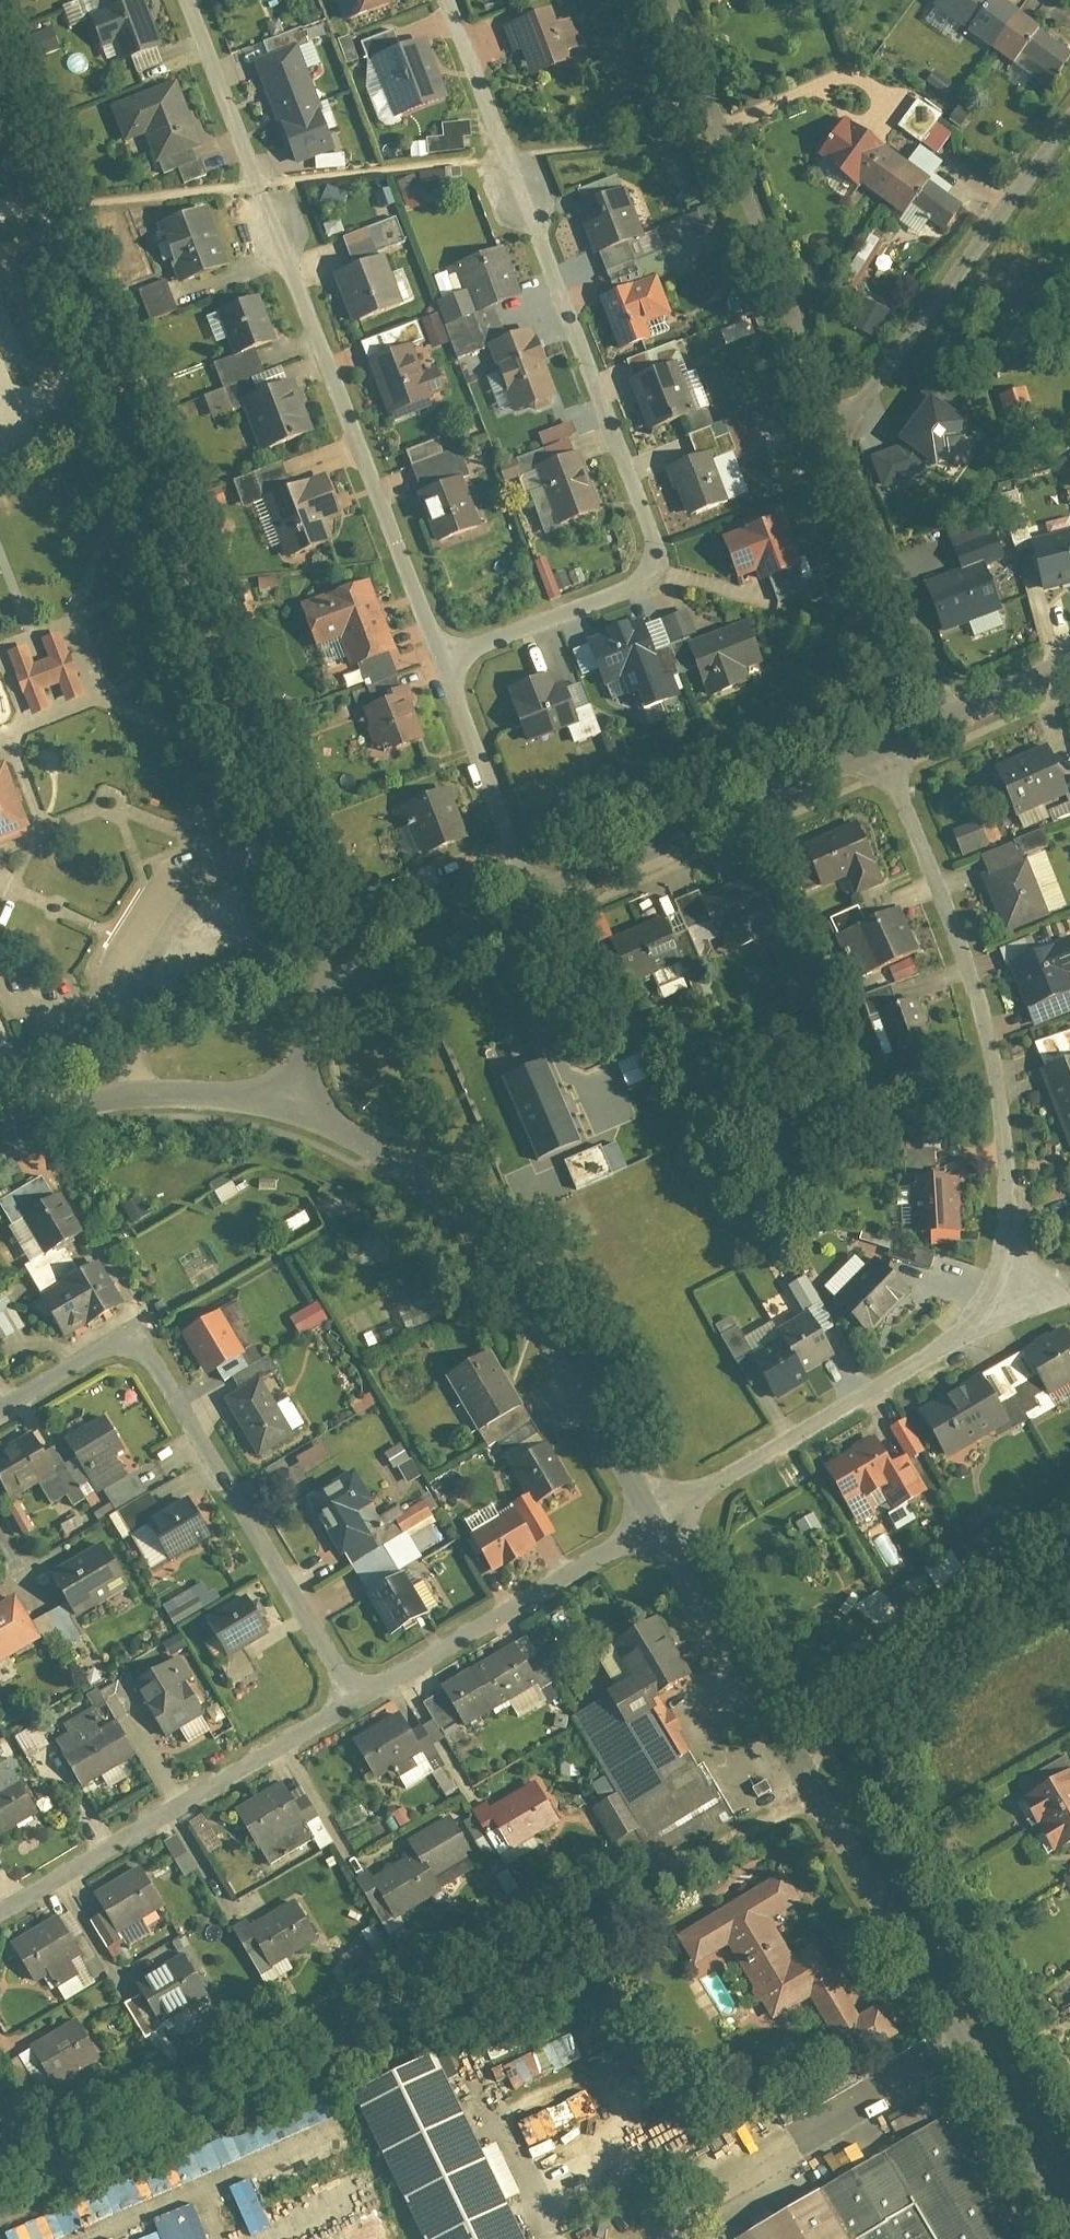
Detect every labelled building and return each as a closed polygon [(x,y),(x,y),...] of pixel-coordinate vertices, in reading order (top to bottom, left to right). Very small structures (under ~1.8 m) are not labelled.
[(138,0),(121,0),(85,11),(103,64),(153,48),(138,0)] [(335,25),(391,7),(389,0),(328,0),(335,25)] [(983,50),(1009,11),(993,0),(931,0),(924,10),(983,50)] [(489,30),(498,58),(513,53),(523,81),(578,61),(558,6),(489,30)] [(983,50),(1042,89),(1068,50),(1009,11),(983,50)] [(34,60),(59,51),(51,29),(26,38),(34,60)] [(336,42),(343,65),(355,62),(348,38),(336,42)] [(265,128),(308,112),(295,77),(314,70),(303,41),(286,48),(241,64),(265,128)] [(446,102),(423,41),(360,64),(383,126),(446,102)] [(195,149),(169,81),(102,107),(115,143),(133,136),(146,168),(195,149)] [(922,145),(940,113),(915,99),(897,130),(922,145)] [(803,158),(864,204),(892,166),(832,120),(803,158)] [(462,154),(461,138),(469,137),(468,123),(439,125),(440,140),(410,142),(411,157),(462,154)] [(919,225),(934,236),(952,211),(892,166),(864,204),(908,238),(919,225)] [(444,172),(399,179),(402,196),(447,190),(444,172)] [(641,237),(622,186),(564,209),(584,259),(641,237)] [(222,271),(199,211),(143,231),(166,291),(222,271)] [(502,245),(448,263),(466,319),(520,300),(502,245)] [(321,278),(340,328),(389,310),(406,304),(393,268),(381,272),(376,258),(321,278)] [(586,300),(607,357),(637,346),(629,327),(660,316),(646,278),(586,300)] [(267,345),(250,297),(204,314),(221,362),(267,345)] [(871,340),(887,313),(864,300),(849,327),(871,340)] [(431,350),(447,344),(437,316),(421,321),(431,350)] [(478,347),(504,421),(551,405),(526,331),(478,347)] [(356,363),(379,423),(425,405),(422,398),(438,392),(428,365),(413,371),(403,345),(356,363)] [(620,379),(639,435),(694,417),(675,360),(620,379)] [(246,456),(305,436),(286,381),(227,401),(246,456)] [(158,391),(162,407),(176,403),(172,388),(158,391)] [(1003,396),(1012,437),(1032,432),(1023,391),(1003,396)] [(925,400),(894,439),(898,446),(871,452),(887,497),(919,484),(931,474),(953,480),(983,439),(925,400)] [(653,468),(672,521),(736,498),(717,445),(653,468)] [(526,470),(547,530),(595,514),(574,453),(526,470)] [(407,494),(428,547),(480,527),(459,474),(407,494)] [(332,520),(317,479),(254,501),(275,562),(324,545),(317,525),(332,520)] [(998,497),(1010,540),(1027,535),(1015,492),(998,497)] [(709,540),(726,585),(746,578),(750,588),(793,572),(771,516),(709,540)] [(1068,527),(1020,542),(1037,594),(1069,583),(1069,531),(1068,527)] [(550,598),(560,594),(545,561),(536,565),(550,598)] [(979,567),(923,588),(941,634),(997,613),(979,567)] [(318,678),(387,654),(365,591),(296,615),(318,678)] [(574,641),(596,694),(648,675),(626,620),(574,641)] [(676,648),(696,702),(737,687),(733,676),(754,668),(738,625),(676,648)] [(85,700),(59,636),(38,644),(46,663),(33,668),(25,649),(6,657),(31,721),(50,714),(43,695),(58,689),(65,708),(85,700)] [(491,686),(513,745),(570,724),(554,682),(541,687),(535,670),(491,686)] [(368,762),(421,743),(403,690),(349,708),(368,762)] [(1043,750),(991,771),(1010,819),(1063,798),(1043,750)] [(23,834),(0,775),(0,842),(23,834)] [(460,839),(439,787),(386,808),(407,860),(460,839)] [(1048,810),(1051,823),(1069,818),(1069,804),(1048,810)] [(954,839),(978,829),(975,822),(951,832),(954,839)] [(861,823),(809,845),(825,884),(852,873),(878,862),(861,823)] [(1028,859),(979,878),(1001,934),(1049,915),(1028,859)] [(852,873),(861,893),(886,882),(878,862),(852,873)] [(391,879),(396,898),(437,886),(431,868),(391,879)] [(733,947),(782,927),(759,874),(704,897),(713,918),(720,936),(727,933),(733,947)] [(702,892),(680,901),(691,927),(713,918),(704,897),(702,892)] [(863,907),(836,918),(843,935),(850,931),(870,923),(863,907)] [(870,923),(850,931),(868,973),(921,950),(904,909),(870,923)] [(665,918),(614,939),(631,980),(682,958),(673,936),(665,918)] [(685,965),(701,958),(689,929),(673,936),(682,958),(685,965)] [(1002,963),(1020,1012),(1069,993),(1069,945),(1068,938),(1002,963)] [(914,959),(893,968),(898,981),(919,972),(914,959)] [(894,986),(866,998),(874,1016),(885,1011),(902,1004),(894,986)] [(902,1004),(885,1011),(903,1052),(938,1037),(921,996),(902,1004)] [(615,1065),(626,1088),(649,1077),(638,1054),(615,1065)] [(1037,1071),(1069,1154),(1069,1058),(1037,1071)] [(549,1060),(508,1077),(542,1157),(583,1140),(549,1060)] [(604,1143),(566,1159),(578,1187),(616,1170),(604,1143)] [(214,1184),(225,1201),(243,1191),(232,1173),(214,1184)] [(26,1215),(58,1196),(46,1175),(3,1201),(15,1221),(26,1215)] [(962,1177),(915,1180),(918,1229),(964,1227),(962,1177)] [(58,1196),(26,1215),(49,1253),(67,1243),(86,1231),(63,1193),(58,1196)] [(152,1210),(144,1195),(128,1204),(137,1219),(152,1210)] [(49,1253),(26,1215),(15,1221),(12,1223),(35,1262),(49,1253)] [(341,1249),(352,1269),(376,1256),(365,1237),(341,1249)] [(938,1250),(903,1239),(897,1259),(932,1270),(938,1250)] [(28,1266),(44,1294),(83,1271),(67,1243),(49,1253),(35,1262),(28,1266)] [(879,1259),(839,1298),(873,1332),(913,1294),(879,1259)] [(83,1271),(44,1294),(69,1334),(125,1301),(101,1260),(83,1271)] [(811,1276),(795,1286),(809,1310),(826,1301),(811,1276)] [(11,1297),(0,1303),(0,1315),(16,1306),(11,1297)] [(322,1300),(295,1316),(305,1332),(332,1316),(322,1300)] [(224,1309),(185,1332),(209,1374),(249,1351),(224,1309)] [(836,1353),(814,1314),(782,1332),(786,1339),(805,1371),(836,1353)] [(741,1327),(726,1336),(752,1381),(767,1372),(757,1356),(741,1327)] [(1020,1352),(1043,1394),(1069,1379),(1069,1349),(1059,1330),(1020,1352)] [(786,1339),(757,1356),(767,1372),(780,1394),(809,1377),(805,1371),(786,1339)] [(526,1403),(494,1350),(449,1377),(481,1430),(526,1403)] [(1020,1352),(978,1376),(1005,1424),(1010,1432),(1050,1408),(1043,1394),(1020,1352)] [(264,1376),(228,1397),(263,1454),(298,1433),(297,1430),(283,1407),(264,1376)] [(978,1376),(913,1413),(940,1460),(1005,1424),(978,1376)] [(355,1404),(361,1414),(379,1403),(374,1393),(355,1404)] [(294,1400),(283,1407),(297,1430),(308,1423),(294,1400)] [(106,1416),(70,1437),(82,1457),(89,1470),(117,1453),(126,1448),(106,1416)] [(14,1497),(59,1471),(37,1433),(0,1455),(0,1474),(14,1497)] [(874,1436),(821,1466),(856,1527),(874,1517),(871,1512),(884,1505),(892,1513),(926,1493),(903,1453),(888,1461),(874,1436)] [(328,1441),(301,1457),(308,1468),(334,1452),(328,1441)] [(533,1494),(539,1503),(572,1483),(548,1443),(514,1463),(533,1494)] [(406,1444),(390,1454),(398,1467),(401,1466),(414,1458),(406,1444)] [(117,1453),(89,1470),(102,1491),(107,1488),(130,1474),(117,1453)] [(82,1503),(102,1491),(89,1470),(82,1457),(61,1469),(82,1503)] [(424,1474),(414,1458),(401,1466),(411,1482),(424,1474)] [(130,1474),(107,1488),(120,1510),(151,1491),(138,1469),(130,1474)] [(378,1502),(358,1469),(314,1496),(334,1528),(361,1511),(378,1502)] [(518,1509),(540,1546),(558,1535),(539,1503),(533,1494),(515,1505),(518,1509)] [(400,1521),(407,1532),(435,1516),(427,1502),(399,1518),(400,1521)] [(172,1558),(174,1561),(212,1539),(191,1504),(153,1526),(172,1558)] [(518,1509),(476,1534),(498,1571),(540,1546),(518,1509)] [(376,1535),(361,1511),(334,1528),(328,1531),(343,1555),(348,1552),(376,1535)] [(400,1521),(376,1535),(382,1547),(407,1532),(400,1521)] [(172,1558),(153,1526),(137,1536),(155,1567),(172,1558)] [(942,1538),(954,1561),(973,1552),(962,1528),(942,1538)] [(348,1552),(355,1565),(383,1548),(382,1547),(376,1535),(348,1552)] [(106,1543),(54,1573),(79,1616),(131,1585),(106,1543)] [(372,1593),(402,1574),(386,1547),(383,1548),(355,1565),(372,1593)] [(948,1552),(922,1566),(935,1590),(961,1576),(948,1552)] [(372,1593),(370,1594),(394,1635),(432,1613),(407,1572),(402,1574),(372,1593)] [(206,1580),(165,1604),(178,1625),(218,1601),(206,1580)] [(851,1662),(903,1630),(879,1590),(858,1603),(854,1597),(839,1606),(850,1624),(841,1629),(851,1644),(843,1649),(851,1662)] [(0,1605),(0,1663),(43,1637),(17,1594),(0,1605)] [(212,1617),(234,1654),(271,1632),(249,1595),(212,1617)] [(68,1603),(39,1619),(56,1649),(85,1633),(68,1603)] [(662,1618),(618,1644),(638,1678),(651,1699),(695,1673),(662,1618)] [(530,1636),(517,1644),(528,1662),(542,1654),(530,1636)] [(517,1644),(475,1668),(499,1708),(541,1683),(528,1662),(517,1644)] [(542,1654),(528,1662),(541,1683),(545,1690),(558,1682),(542,1654)] [(135,1683),(167,1736),(207,1713),(189,1682),(196,1678),(182,1655),(135,1683)] [(475,1668),(445,1686),(468,1726),(499,1708),(475,1668)] [(651,1699),(638,1678),(612,1693),(632,1726),(657,1710),(651,1699)] [(130,1694),(122,1681),(104,1691),(110,1702),(120,1718),(129,1712),(126,1703),(130,1694)] [(100,1708),(110,1702),(104,1691),(102,1688),(91,1694),(100,1708)] [(632,1726),(612,1693),(577,1715),(632,1806),(667,1785),(660,1773),(632,1726)] [(657,1710),(632,1726),(660,1773),(696,1751),(668,1704),(657,1710)] [(60,1742),(67,1753),(105,1730),(92,1709),(68,1723),(74,1733),(60,1742)] [(402,1712),(357,1739),(380,1778),(425,1751),(414,1733),(402,1712)] [(67,1753),(86,1785),(137,1754),(118,1722),(105,1730),(67,1753)] [(39,1724),(18,1737),(30,1757),(51,1744),(39,1724)] [(426,1725),(414,1733),(425,1751),(433,1765),(446,1758),(426,1725)] [(21,1754),(12,1739),(0,1746),(0,1766),(21,1754)] [(24,1782),(29,1779),(16,1757),(0,1766),(0,1796),(24,1782)] [(1069,1810),(1069,1773),(1024,1797),(1038,1826),(1069,1810)] [(539,1780),(492,1808),(503,1827),(516,1849),(564,1821),(539,1780)] [(1,1835),(42,1811),(24,1782),(0,1796),(0,1834),(1,1835)] [(285,1783),(241,1809),(263,1846),(308,1819),(285,1783)] [(491,1834),(503,1827),(492,1808),(489,1803),(477,1810),(480,1815),(491,1834)] [(1069,1851),(1069,1810),(1038,1826),(1055,1858),(1069,1851)] [(491,1834),(480,1815),(467,1822),(479,1841),(491,1834)] [(221,1838),(208,1816),(195,1823),(209,1846),(221,1838)] [(422,1852),(437,1878),(475,1856),(452,1818),(415,1840),(422,1852)] [(308,1819),(263,1846),(273,1862),(318,1836),(308,1819)] [(503,1827),(491,1834),(501,1851),(510,1865),(522,1858),(516,1849),(503,1827)] [(491,1834),(479,1841),(489,1858),(501,1851),(491,1834)] [(181,1835),(168,1842),(189,1878),(202,1870),(181,1835)] [(377,1879),(400,1918),(445,1891),(437,1878),(422,1852),(377,1879)] [(142,1866),(99,1892),(123,1932),(166,1906),(142,1866)] [(387,1926),(400,1918),(377,1879),(372,1872),(359,1880),(387,1926)] [(782,1879),(674,1943),(693,1975),(726,1956),(770,2030),(809,2007),(848,2073),(899,2043),(880,2011),(857,2025),(813,1951),(791,1964),(769,1927),(800,1909),(782,1879)] [(297,1901),(240,1935),(262,1972),(319,1938),(297,1901)] [(62,1918),(75,1940),(85,1934),(72,1912),(62,1918)] [(61,1915),(15,1942),(39,1982),(53,1974),(75,1961),(84,1955),(75,1940),(62,1918),(61,1915)] [(377,1925),(366,1932),(380,1956),(392,1949),(377,1925)] [(85,1934),(75,1940),(84,1955),(89,1963),(100,1957),(86,1933),(85,1934)] [(362,1946),(343,1957),(355,1976),(373,1965),(362,1946)] [(139,1980),(164,2023),(211,1995),(186,1952),(139,1980)] [(100,1957),(89,1963),(98,1977),(108,1971),(100,1957)] [(75,1961),(53,1974),(60,1987),(82,1974),(75,1961)] [(80,2021),(36,2047),(54,2078),(98,2051),(80,2021)] [(511,2090),(593,2055),(583,2032),(501,2067),(511,2090)] [(432,2061),(349,2101),(416,2238),(518,2238),(432,2061)] [(585,2091),(516,2125),(527,2148),(596,2114),(585,2091)] [(890,2125),(897,2139),(939,2118),(931,2104),(890,2125)] [(942,2123),(748,2238),(1012,2238),(942,2123)] [(848,2138),(837,2143),(844,2159),(855,2155),(848,2138)] [(684,2161),(690,2173),(714,2163),(708,2151),(684,2161)] [(227,2188),(246,2237),(268,2229),(249,2179),(227,2188)] [(195,2204),(147,2220),(152,2235),(140,2238),(207,2238),(195,2204)]
